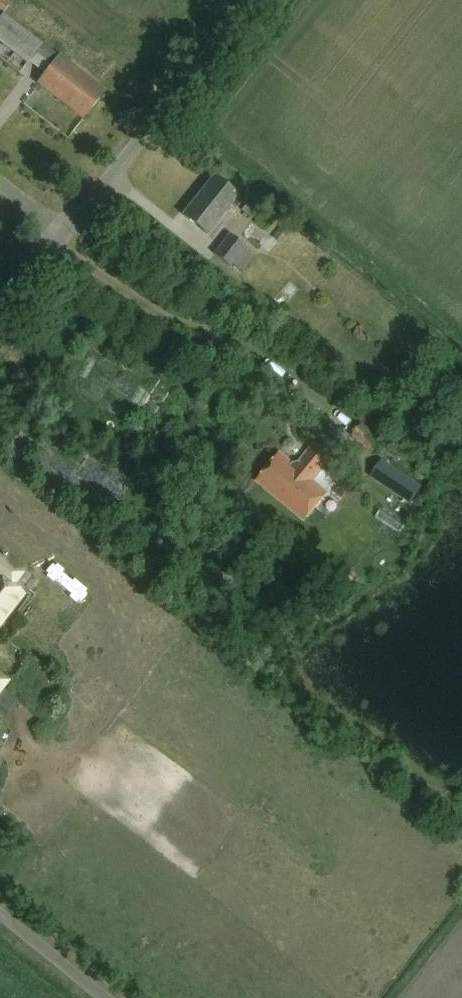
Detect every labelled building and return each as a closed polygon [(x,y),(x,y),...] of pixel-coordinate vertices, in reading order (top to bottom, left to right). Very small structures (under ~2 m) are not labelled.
[(9,4),(4,0),(0,0),(0,11),(2,13),(9,4)] [(0,18),(0,45),(27,66),(31,61),(46,73),(38,83),(83,119),(104,93),(59,57),(4,13),(0,18)] [(211,173),(180,213),(204,232),(236,192),(211,173)] [(227,232),(212,252),(240,274),(255,254),(227,232)] [(314,444),(295,467),(280,454),(257,481),(305,521),(328,493),(313,480),(331,459),(314,444)] [(382,461),(371,477),(411,504),(422,487),(382,461)] [(0,547),(0,625),(0,624),(2,625),(26,594),(12,584),(26,566),(0,547)]
